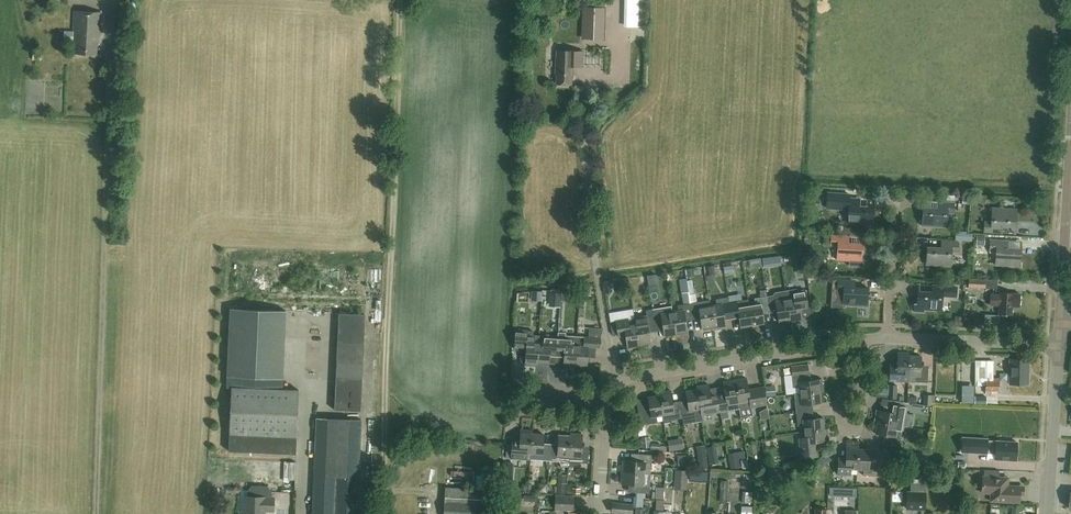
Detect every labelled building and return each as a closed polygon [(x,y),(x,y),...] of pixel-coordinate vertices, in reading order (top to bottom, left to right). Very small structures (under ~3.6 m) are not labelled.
[(625,23),(640,23),(640,0),(625,0),(625,23)] [(585,36),(606,36),(606,8),(586,8),(585,36)] [(75,53),(97,54),(98,44),(99,45),(100,35),(101,35),(102,12),(75,10),(73,40),(76,40),(75,53)] [(32,56),(42,56),(42,47),(32,47),(32,56)] [(556,73),(557,73),(557,83),(572,84),(572,74),(573,74),(574,66),(582,66),(583,51),(557,50),(556,73)] [(848,208),(848,223),(873,224),(874,206),(855,205),(856,198),(843,198),(842,208),(848,208)] [(941,209),(924,208),(922,208),(921,225),(946,227),(947,212),(954,213),(954,203),(941,202),(941,209)] [(1015,226),(1016,208),(992,207),(991,221),(984,221),(984,231),(997,232),(997,225),(1015,226)] [(960,231),(959,240),(972,241),(973,234),(966,234),(966,231),(960,231)] [(864,258),(862,258),(863,244),(845,242),(845,236),(832,235),(831,245),(838,245),(837,260),(850,260),(850,266),(864,267),(864,258)] [(996,250),(995,264),(1020,266),(1021,248),(1002,247),(1003,240),(990,240),(989,250),(996,250)] [(951,265),(951,251),(958,252),(959,241),(946,241),(945,248),(927,247),(926,264),(951,265)] [(803,252),(795,254),(796,262),(805,261),(803,252)] [(733,265),(724,266),(725,273),(734,272),(733,265)] [(688,277),(695,276),(694,268),(687,269),(688,277)] [(648,283),(657,281),(656,274),(647,275),(648,283)] [(646,275),(639,276),(640,283),(647,282),(646,275)] [(968,278),(968,287),(985,288),(986,279),(968,278)] [(844,290),(843,304),(868,305),(869,288),(851,287),(851,280),(838,279),(837,289),(844,290)] [(610,280),(603,281),(605,293),(612,292),(610,280)] [(957,287),(937,285),(937,292),(918,291),(918,303),(914,303),(914,311),(924,311),(924,309),(942,310),(943,296),(956,297),(957,287)] [(805,289),(799,290),(796,289),(786,290),(791,321),(803,319),(800,304),(807,303),(805,289)] [(555,290),(554,304),(561,305),(563,291),(555,290)] [(749,305),(752,324),(764,322),(763,310),(769,309),(767,296),(766,290),(760,290),(761,297),(755,298),(756,304),(749,305)] [(767,296),(769,309),(777,308),(779,323),(791,321),(786,290),(775,292),(773,295),(767,296)] [(1012,314),(1012,305),(1019,306),(1020,293),(1013,293),(1013,292),(1001,292),(1000,294),(990,294),(990,304),(1000,305),(999,313),(1012,314)] [(689,294),(689,293),(682,294),(684,304),(678,305),(679,311),(672,312),(676,335),(688,332),(687,329),(685,317),(693,316),(690,302),(689,294)] [(694,293),(689,294),(690,302),(697,301),(695,293),(694,293)] [(729,296),(731,309),(732,315),(739,314),(740,326),(752,324),(749,305),(743,306),(742,300),(736,301),(735,295),(729,296)] [(717,305),(711,306),(710,306),(714,329),(726,327),(723,311),(731,309),(729,296),(716,298),(717,305)] [(710,299),(697,301),(690,302),(693,316),(700,315),(702,327),(702,330),(714,329),(710,306),(711,306),(710,299)] [(665,306),(652,308),(655,322),(662,321),(664,333),(664,336),(676,335),(672,312),(671,305),(665,306)] [(647,315),(641,316),(634,317),(639,346),(651,344),(650,340),(649,328),(655,327),(655,322),(652,308),(646,310),(647,315)] [(286,313),(256,311),(231,310),(227,387),(232,387),(282,390),(286,313)] [(365,325),(365,314),(339,313),(338,323),(365,325)] [(323,331),(323,316),(310,315),(310,331),(323,331)] [(634,317),(628,318),(616,320),(618,333),(625,332),(627,344),(627,348),(639,346),(634,317)] [(364,335),(365,325),(338,323),(338,334),(364,335)] [(584,336),(584,337),(577,336),(575,364),(576,364),(588,365),(588,353),(595,353),(596,346),(600,347),(601,338),(601,328),(589,327),(589,337),(584,336)] [(533,331),(516,329),(514,348),(526,349),(525,364),(537,365),(539,336),(533,336),(533,331)] [(557,351),(556,356),(564,357),(563,367),(575,368),(576,364),(575,364),(577,336),(565,335),(566,332),(558,332),(558,338),(557,351)] [(364,346),(364,335),(338,334),(337,345),(364,346)] [(558,338),(539,336),(537,365),(549,366),(549,356),(556,356),(557,351),(558,338)] [(363,357),(364,346),(337,345),(337,356),(363,357)] [(909,381),(910,355),(909,355),(910,352),(898,352),(897,367),(890,367),(889,380),(902,381),(909,381)] [(910,355),(909,381),(927,382),(928,368),(921,368),(921,356),(910,355)] [(363,368),(363,357),(337,356),(336,366),(363,368)] [(1010,359),(1009,383),(1028,384),(1029,359),(1010,359)] [(993,378),(994,361),(975,361),(975,381),(985,381),(985,390),(999,390),(999,379),(993,378)] [(362,378),(363,368),(336,366),(336,377),(362,378)] [(806,373),(792,374),(794,387),(800,386),(800,393),(820,391),(823,390),(822,378),(806,380),(806,373)] [(362,389),(362,378),(336,377),(336,388),(362,389)] [(735,380),(738,402),(745,401),(745,404),(746,407),(752,406),(759,405),(767,404),(766,395),(764,386),(756,387),(748,389),(747,381),(746,378),(735,380)] [(724,389),(726,397),(719,398),(721,411),(722,418),(725,417),(728,417),(728,414),(727,410),(730,410),(734,409),(733,406),(732,403),(738,402),(735,380),(723,382),(724,389)] [(904,400),(904,395),(897,395),(897,385),(888,384),(888,398),(896,398),(896,400),(904,400)] [(282,390),(232,387),(228,451),(295,454),(298,390),(282,390)] [(709,387),(698,389),(702,415),(721,411),(719,398),(718,394),(711,395),(709,387)] [(361,400),(362,389),(336,388),(335,399),(361,400)] [(680,404),(682,417),(683,417),(684,424),(703,421),(702,415),(698,389),(686,391),(688,403),(680,404)] [(682,417),(680,404),(673,405),(671,390),(659,392),(659,395),(660,395),(663,414),(669,413),(670,419),(682,417)] [(796,412),(810,411),(809,404),(822,402),(820,391),(800,393),(801,399),(795,400),(796,412)] [(924,394),(923,404),(931,405),(932,394),(924,394)] [(660,395),(659,395),(648,397),(650,409),(643,410),(645,424),(657,422),(656,415),(663,414),(660,395)] [(975,396),(975,403),(987,404),(987,396),(975,396)] [(361,411),(361,400),(335,399),(334,410),(361,411)] [(878,421),(903,426),(905,419),(907,407),(893,404),(892,412),(880,410),(878,421)] [(824,429),(824,428),(823,417),(811,418),(810,411),(796,412),(797,425),(804,424),(805,431),(824,429)] [(316,418),(313,513),(356,513),(360,419),(316,418)] [(903,426),(878,421),(876,433),(888,435),(887,442),(900,445),(902,432),(903,426)] [(648,424),(641,424),(642,436),(649,435),(648,424)] [(817,456),(816,441),(829,440),(828,428),(824,428),(824,429),(805,431),(805,437),(799,438),(800,451),(801,458),(817,456)] [(505,457),(524,458),(531,459),(531,453),(532,433),(533,430),(521,429),(520,444),(512,444),(512,446),(506,446),(505,457)] [(588,463),(589,449),(582,448),(583,433),(571,432),(570,435),(571,435),(568,466),(575,466),(578,462),(588,463)] [(537,459),(547,460),(547,467),(549,467),(551,446),(544,446),(544,434),(532,433),(531,453),(537,453),(537,459)] [(553,460),(559,461),(562,465),(568,466),(571,435),(570,435),(559,435),(558,447),(551,446),(549,467),(552,467),(553,460)] [(649,436),(641,437),(643,448),(650,447),(649,436)] [(1017,442),(988,440),(988,439),(963,437),(962,451),(995,453),(995,459),(1016,460),(1017,442)] [(857,468),(858,449),(859,449),(859,445),(846,445),(846,460),(838,460),(838,473),(851,474),(851,468),(857,468)] [(858,449),(857,468),(863,468),(863,475),(876,475),(877,462),(870,462),(870,449),(859,449),(858,449)] [(738,452),(729,453),(731,468),(740,467),(738,452)] [(914,452),(913,465),(925,466),(926,453),(914,452)] [(639,461),(623,460),(622,471),(646,473),(652,473),(653,454),(639,453),(639,461)] [(687,454),(677,455),(678,466),(688,465),(687,454)] [(707,455),(698,457),(700,468),(709,466),(707,455)] [(292,465),(264,463),(263,483),(291,484),(292,465)] [(991,500),(1020,502),(1021,486),(1008,485),(1008,477),(999,476),(999,470),(985,469),(984,476),(983,475),(982,492),(991,492),(991,500)] [(646,473),(622,471),(622,484),(637,484),(637,492),(650,493),(651,479),(645,479),(646,473)] [(768,472),(768,482),(782,483),(783,472),(768,472)] [(681,473),(679,488),(690,489),(692,474),(681,473)] [(558,474),(557,482),(566,483),(567,475),(558,474)] [(720,502),(727,503),(728,481),(721,480),(720,502)] [(556,494),(565,494),(566,483),(557,482),(556,494)] [(272,497),(272,491),(268,486),(265,486),(253,485),(248,491),(248,495),(245,495),(244,511),(246,511),(246,513),(265,513),(265,512),(274,512),(274,505),(275,497),(272,497)] [(497,490),(445,487),(444,513),(496,513),(497,490)] [(906,491),(906,509),(925,510),(926,491),(906,491)] [(556,495),(555,508),(573,509),(574,495),(556,495)] [(431,502),(423,502),(424,513),(432,513),(431,502)] [(612,502),(611,512),(632,513),(633,504),(612,502)] [(741,513),(743,513),(753,513),(754,505),(741,504),(741,513)]
